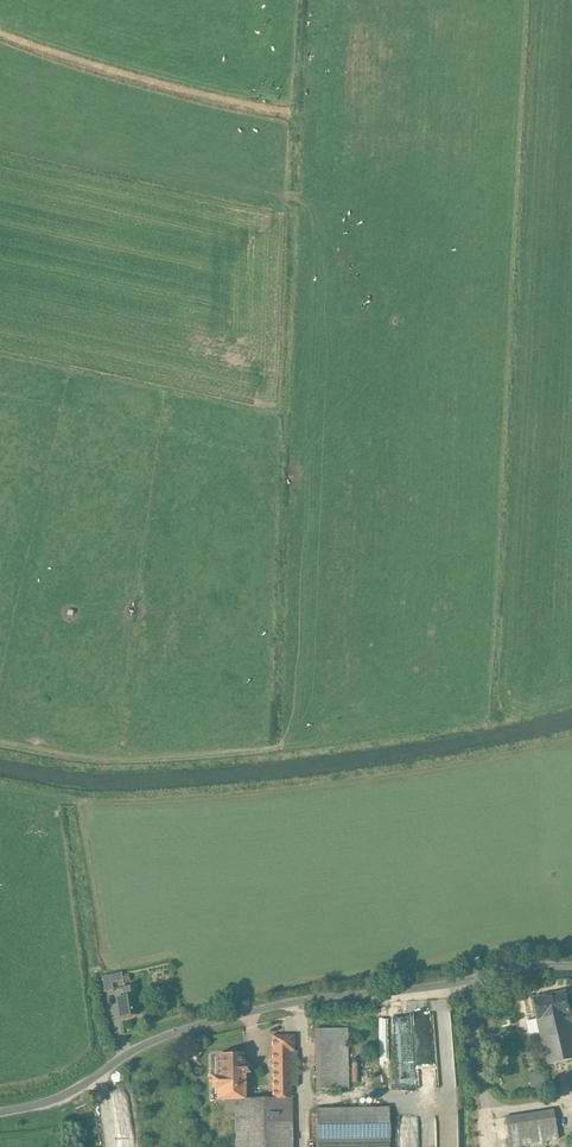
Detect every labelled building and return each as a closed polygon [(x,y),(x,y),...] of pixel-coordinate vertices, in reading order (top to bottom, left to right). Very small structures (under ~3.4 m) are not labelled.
[(121,973),(110,975),(112,984),(123,981),(121,973)] [(110,975),(102,977),(104,992),(113,990),(112,984),(110,975)] [(136,986),(123,988),(124,998),(118,999),(120,1018),(138,1015),(136,1000),(139,1000),(136,986)] [(567,993),(532,1000),(536,1020),(567,1014),(571,1013),(570,1012),(567,993)] [(536,1020),(547,1066),(571,1059),(571,1035),(569,1024),(567,1014),(536,1020)] [(335,1029),(315,1030),(316,1090),(336,1090),(336,1089),(335,1029)] [(294,1036),(272,1036),(272,1052),(290,1052),(295,1052),(295,1051),(294,1036)] [(433,1058),(433,1036),(416,1036),(416,1058),(433,1058)] [(290,1052),(272,1052),(273,1099),(291,1098),(290,1087),(290,1052)] [(245,1054),(217,1055),(218,1077),(212,1077),(212,1089),(217,1089),(217,1101),(224,1100),(244,1100),(245,1100),(245,1073),(250,1073),(250,1065),(245,1065),(245,1054)] [(244,1100),(224,1100),(225,1113),(235,1113),(236,1146),(293,1146),(292,1098),(291,1098),(273,1099),(245,1100),(244,1100)] [(316,1108),(317,1146),(389,1146),(388,1107),(316,1108)] [(552,1110),(505,1117),(508,1135),(556,1127),(552,1110)] [(556,1127),(508,1135),(510,1146),(558,1140),(556,1127)]
